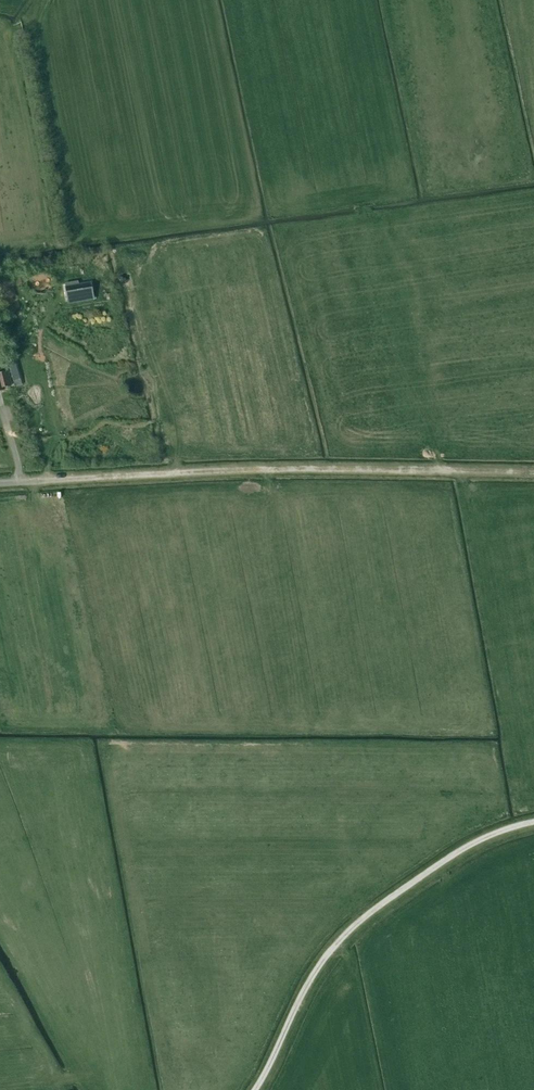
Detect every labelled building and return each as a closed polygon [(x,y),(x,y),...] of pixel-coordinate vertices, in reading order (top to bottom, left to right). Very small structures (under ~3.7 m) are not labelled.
[(91,283),(65,287),(67,299),(93,294),(91,283)] [(1,391),(3,391),(2,388),(11,386),(7,371),(0,373),(0,391),(1,391)]
